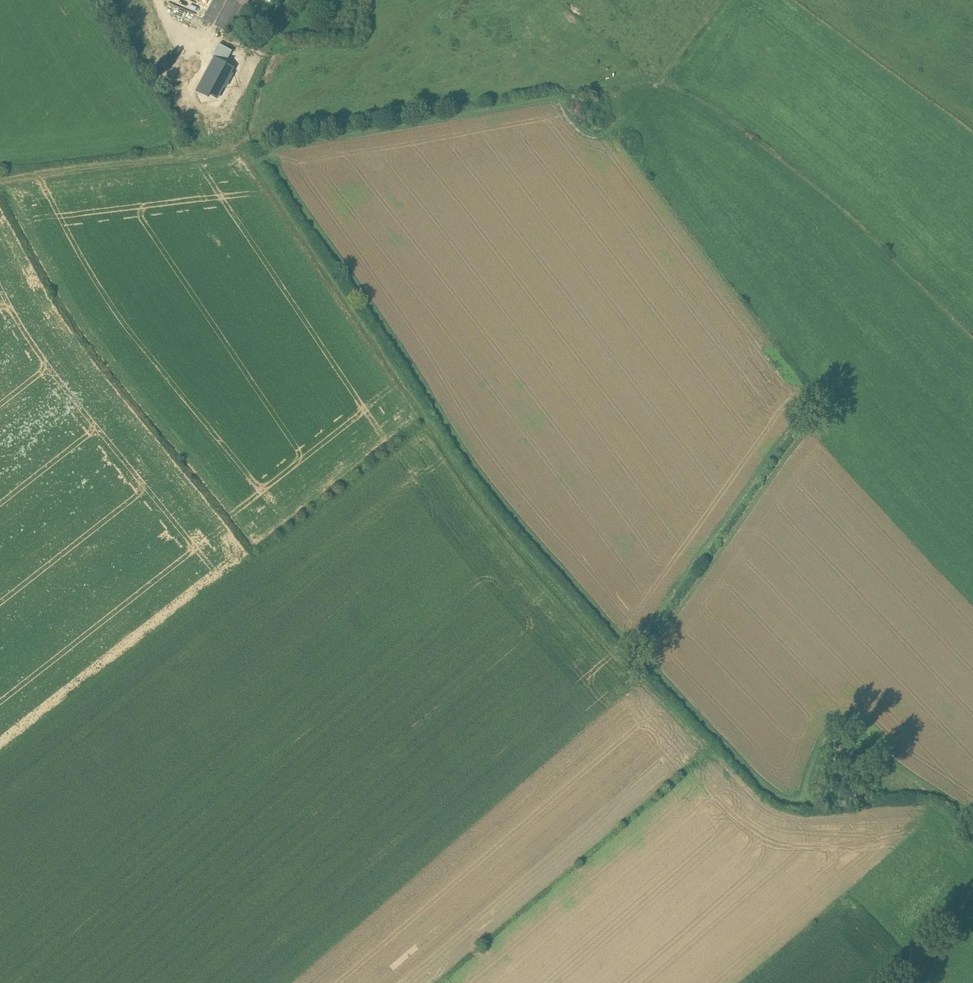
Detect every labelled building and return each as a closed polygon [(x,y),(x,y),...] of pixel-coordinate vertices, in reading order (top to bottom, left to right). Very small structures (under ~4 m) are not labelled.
[(232,0),(214,0),(204,19),(226,31),(235,15),(240,4),(232,0)] [(246,7),(240,4),(235,15),(240,18),(246,7)]
